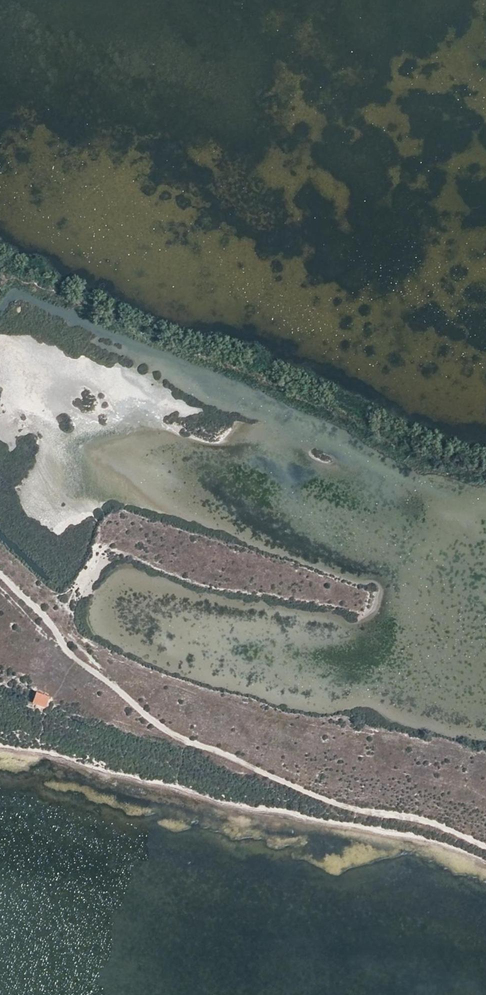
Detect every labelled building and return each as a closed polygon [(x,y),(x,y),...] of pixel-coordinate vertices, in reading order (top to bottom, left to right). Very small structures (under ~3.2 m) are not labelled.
[(46,714),(49,714),(54,698),(37,692),(32,702),(35,703),(34,709),(46,714)]
